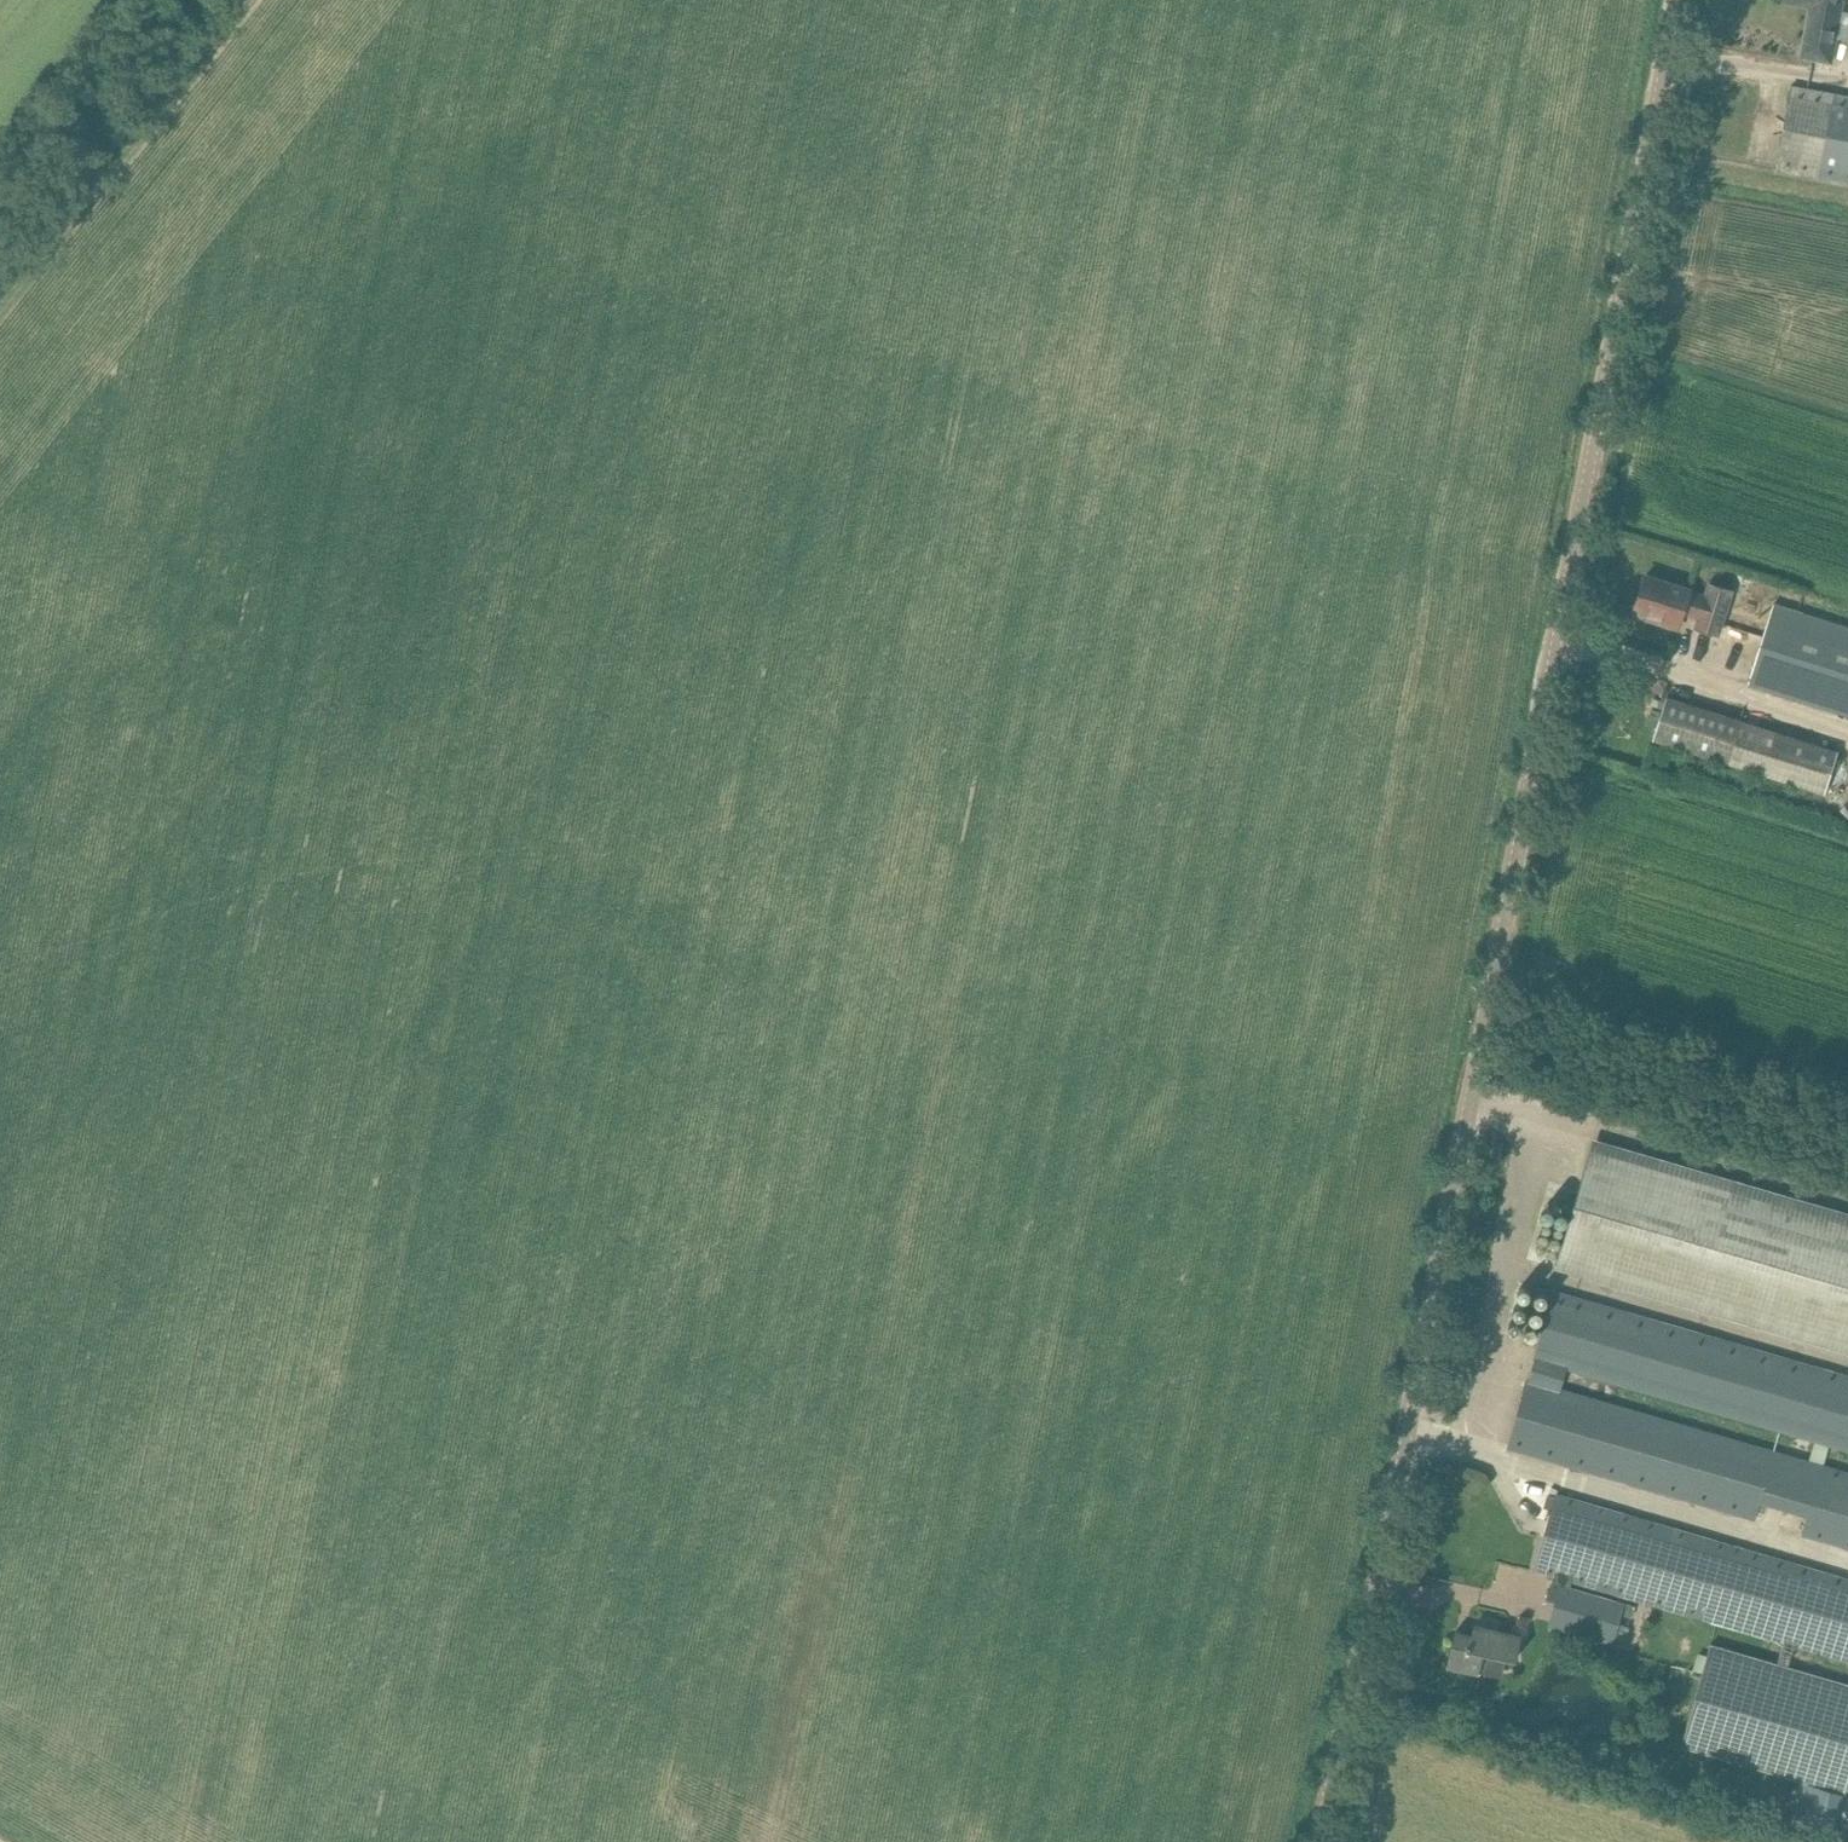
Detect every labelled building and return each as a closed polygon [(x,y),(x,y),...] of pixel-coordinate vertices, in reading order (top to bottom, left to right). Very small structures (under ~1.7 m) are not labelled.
[(1785,0),(1811,5),(1805,39),(1801,59),(1833,64),(1837,39),(1847,40),(1847,0),(1785,0)] [(1847,182),(1847,96),(1792,86),(1776,169),(1847,182)] [(1683,613),(1699,618),(1696,629),(1719,636),(1734,592),(1711,586),(1708,596),(1690,591),(1691,590),(1646,575),(1635,610),(1661,618),(1660,622),(1679,628),(1683,613)] [(1847,714),(1847,627),(1777,605),(1752,684),(1847,714)] [(1839,752),(1666,697),(1653,738),(1825,793),(1839,752)] [(1598,1141),(1561,1269),(1847,1353),(1847,1214),(1598,1141)] [(1819,1370),(1577,1299),(1554,1292),(1535,1358),(1537,1358),(1530,1381),(1528,1380),(1509,1446),(1532,1453),(1756,1519),(1761,1501),(1808,1516),(1803,1534),(1847,1547),(1847,1470),(1804,1458),(1806,1452),(1793,1448),(1792,1454),(1777,1449),(1593,1395),(1562,1386),(1568,1366),(1800,1434),(1847,1448),(1847,1378),(1819,1370)] [(1847,1661),(1847,1581),(1557,1495),(1535,1568),(1555,1574),(1548,1597),(1557,1600),(1550,1624),(1613,1643),(1625,1603),(1571,1587),(1573,1579),(1785,1642),(1778,1663),(1711,1644),(1682,1746),(1845,1792),(1847,1783),(1847,1683),(1789,1667),(1795,1645),(1847,1661)] [(1448,1666),(1479,1673),(1484,1651),(1516,1659),(1522,1635),(1475,1624),(1473,1635),(1456,1631),(1448,1666)]
